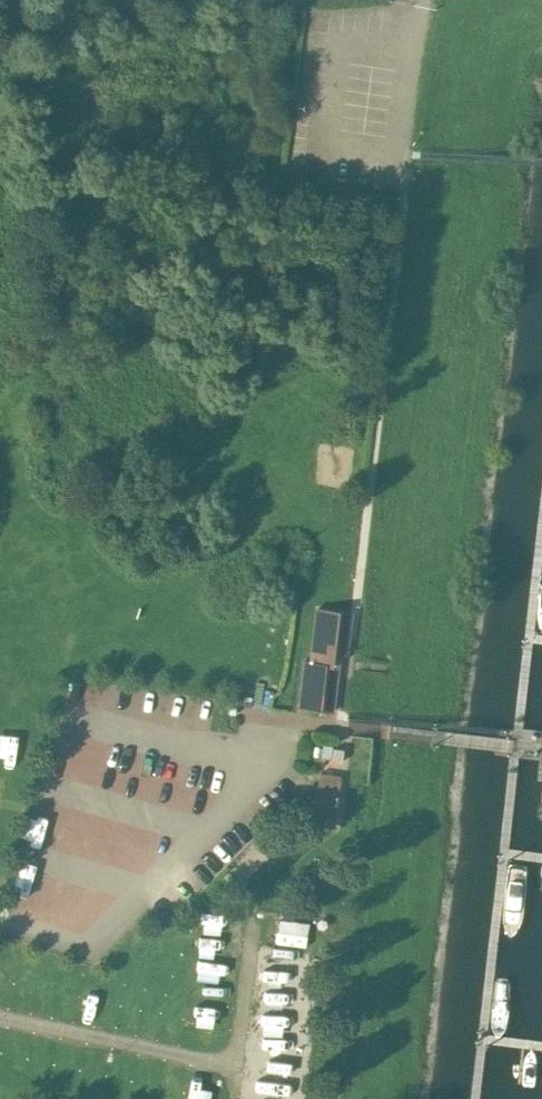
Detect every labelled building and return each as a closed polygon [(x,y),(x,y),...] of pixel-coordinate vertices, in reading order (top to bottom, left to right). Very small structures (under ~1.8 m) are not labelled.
[(350,611),(318,607),(312,661),(305,660),(299,707),(315,709),(332,711),(335,683),(331,682),(335,652),(341,653),(343,639),(347,639),(350,611)] [(343,748),(333,747),(332,759),(341,760),(343,748)] [(340,776),(320,773),(314,823),(334,826),(336,812),(340,776)]
